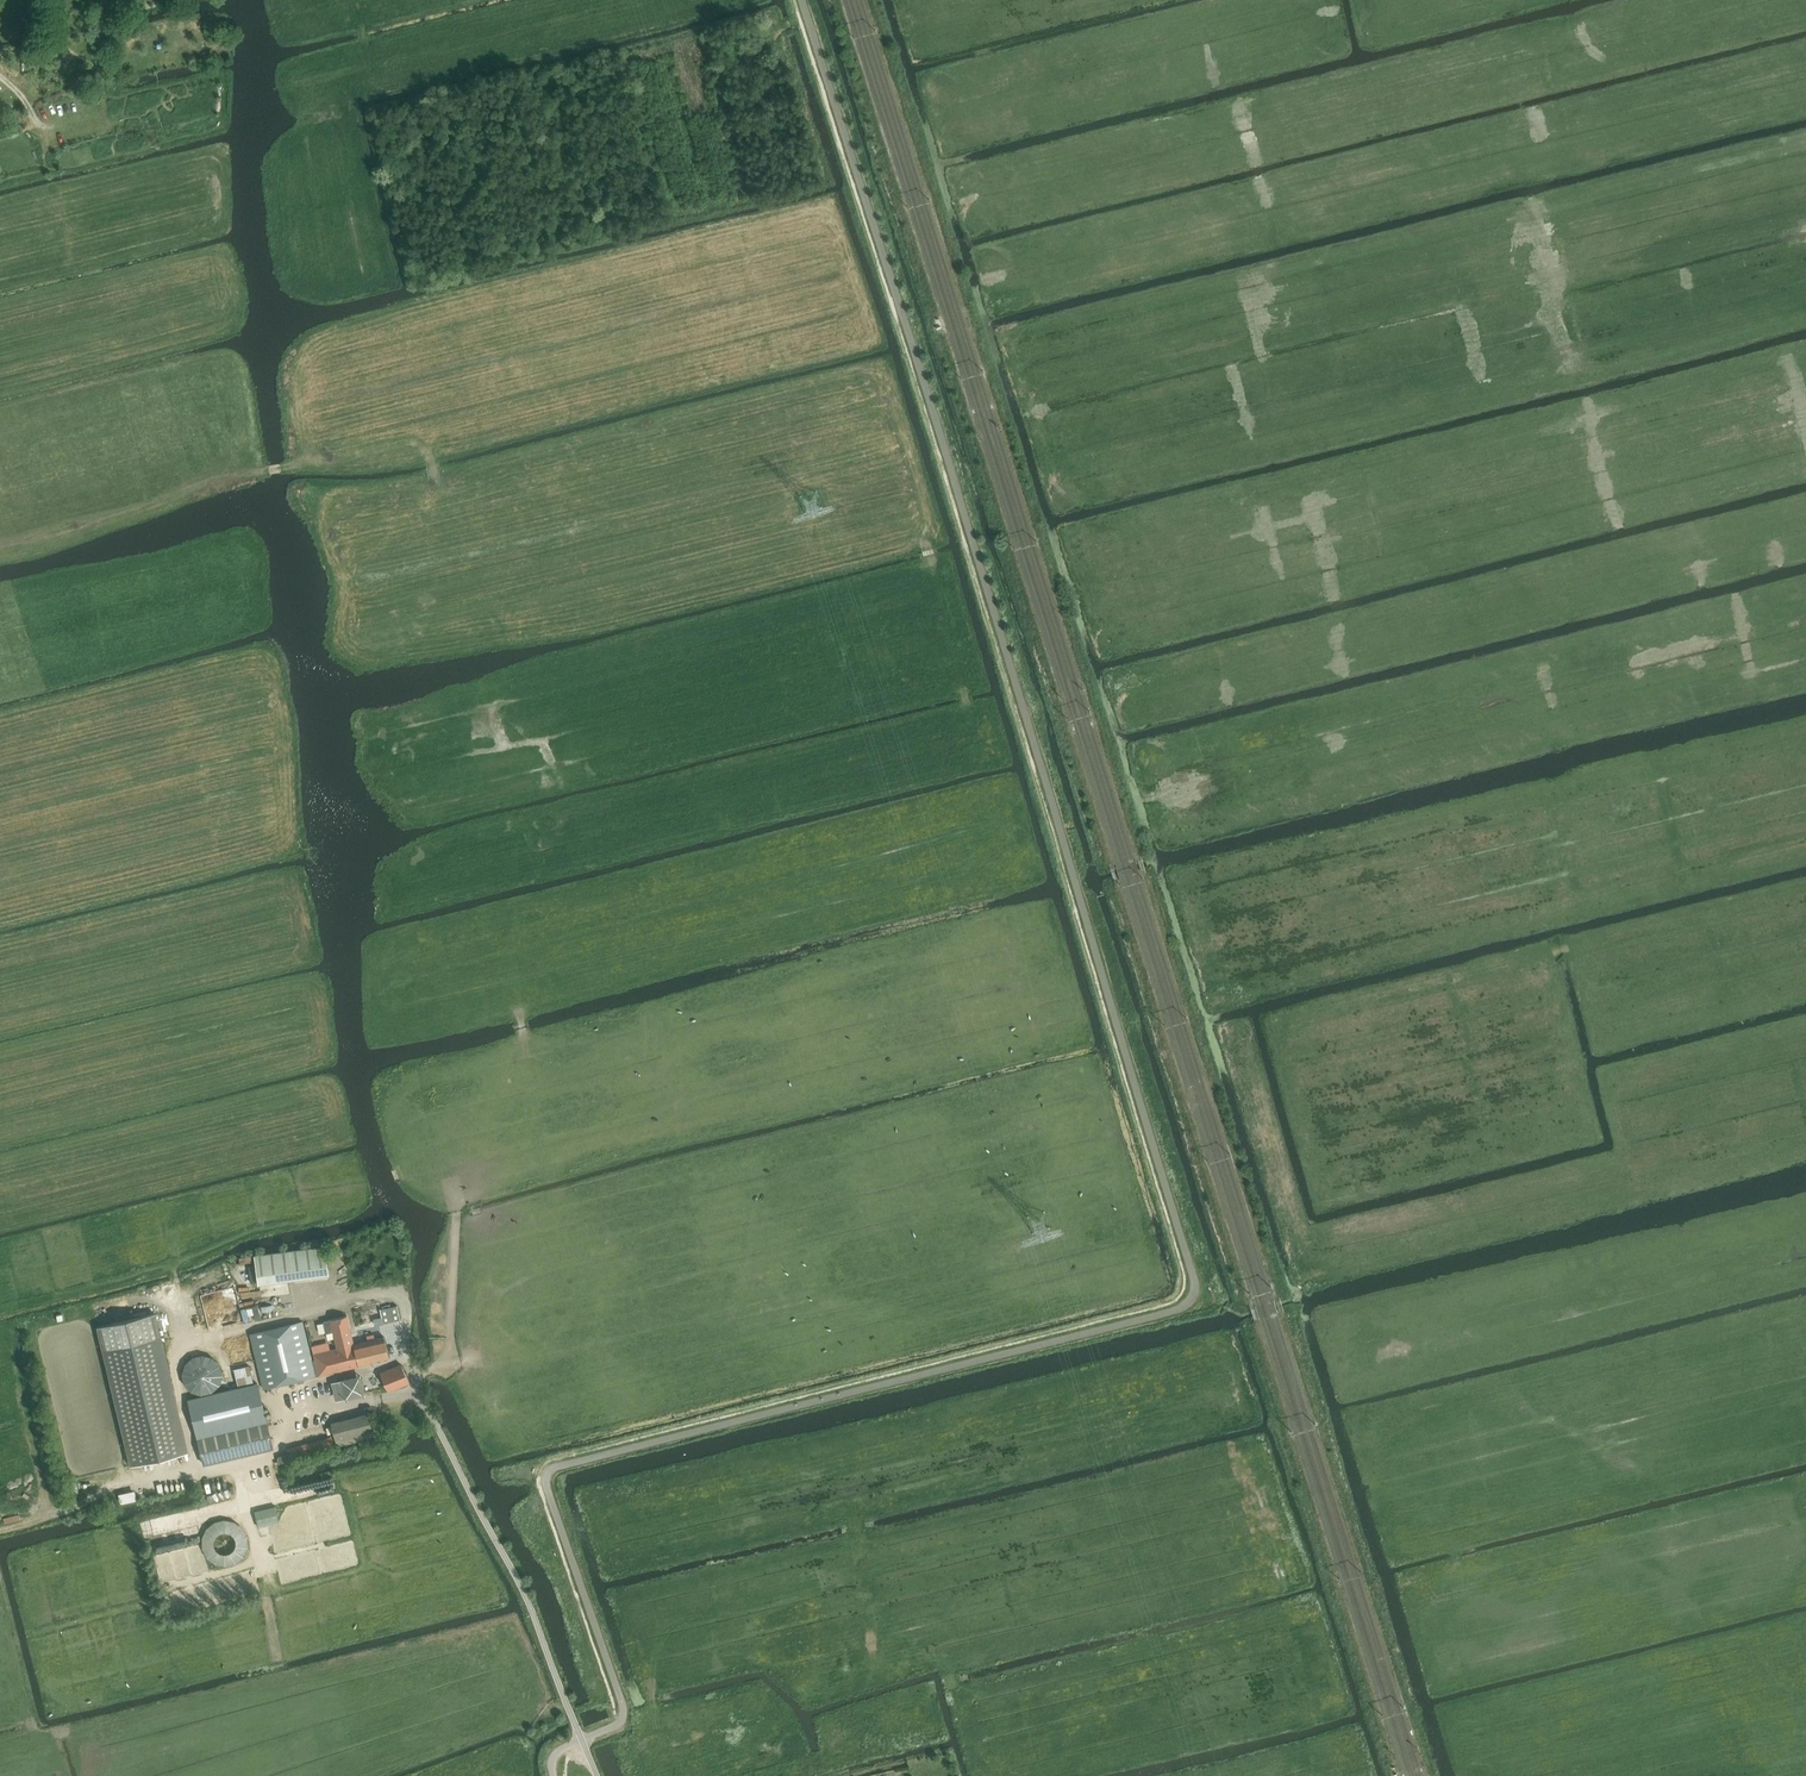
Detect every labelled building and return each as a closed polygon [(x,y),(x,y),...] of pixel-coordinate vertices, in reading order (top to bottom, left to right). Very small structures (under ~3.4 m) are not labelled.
[(37,81),(29,85),(37,98),(45,93),(37,81)] [(254,1255),(258,1283),(329,1274),(325,1245),(254,1255)] [(243,1320),(261,1319),(260,1306),(243,1307),(243,1320)] [(380,1309),(383,1324),(400,1320),(397,1306),(380,1309)] [(155,1314),(97,1328),(130,1466),(188,1452),(155,1314)] [(337,1348),(313,1353),(315,1359),(319,1375),(389,1358),(384,1336),(375,1339),(373,1334),(367,1335),(368,1340),(353,1344),(347,1316),(323,1322),(326,1333),(333,1332),(337,1348)] [(319,1375),(315,1359),(312,1360),(302,1321),(250,1334),(263,1388),(319,1375)] [(380,1372),(388,1391),(409,1382),(401,1364),(380,1372)] [(234,1369),(238,1386),(253,1383),(249,1365),(234,1369)] [(341,1379),(346,1398),(364,1394),(360,1375),(341,1379)] [(273,1448),(257,1383),(189,1399),(204,1464),(273,1448)] [(374,1436),(368,1413),(331,1422),(337,1445),(374,1436)] [(290,1448),(292,1458),(335,1446),(332,1436),(290,1448)] [(124,1499),(130,1497),(127,1488),(121,1490),(124,1499)] [(276,1508),(256,1512),(260,1528),(279,1524),(276,1508)] [(251,1546),(237,1515),(199,1532),(216,1569),(247,1555),(244,1549),(251,1546)] [(217,1582),(169,1590),(172,1610),(221,1602),(217,1582)]
